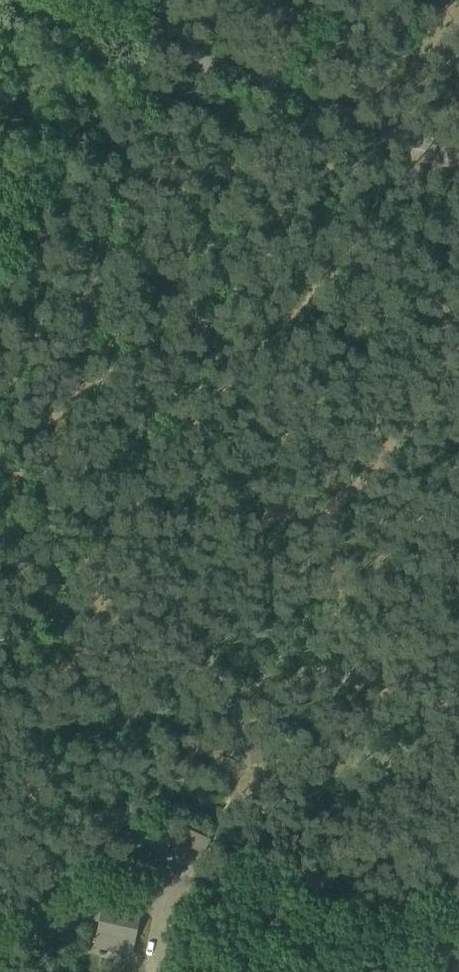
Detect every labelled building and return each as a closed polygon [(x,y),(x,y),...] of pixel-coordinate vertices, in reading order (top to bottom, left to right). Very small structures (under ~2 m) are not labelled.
[(134,802),(124,821),(157,837),(151,849),(165,856),(180,825),(134,802)] [(103,908),(95,906),(92,920),(99,922),(93,944),(132,954),(142,914),(103,905),(103,908)]
